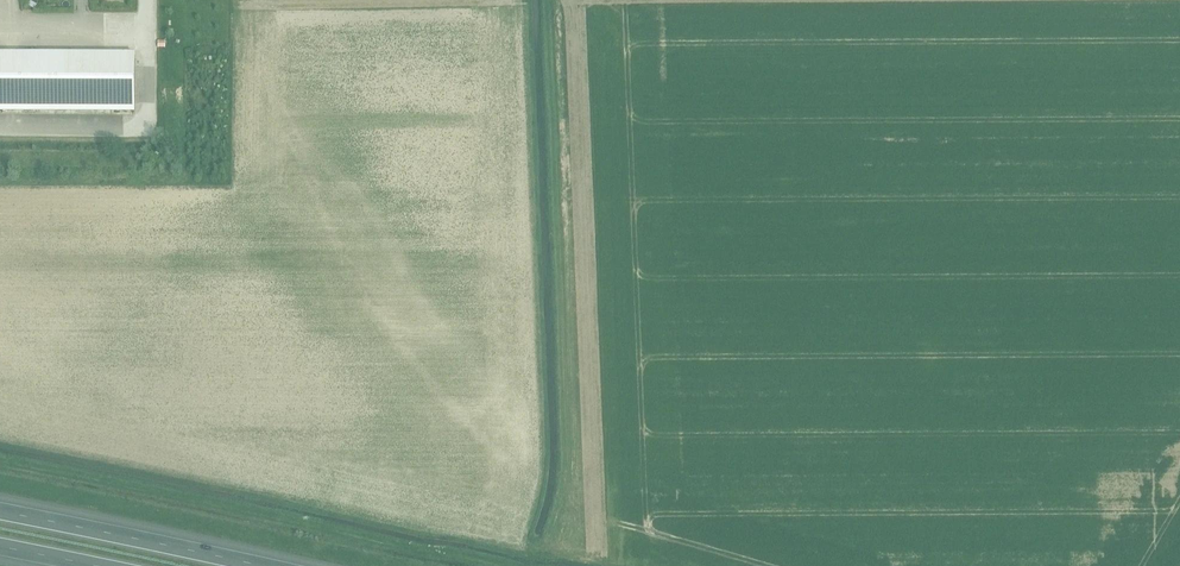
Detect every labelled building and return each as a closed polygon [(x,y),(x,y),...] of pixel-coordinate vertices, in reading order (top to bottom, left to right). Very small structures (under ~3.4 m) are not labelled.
[(134,55),(0,55),(0,102),(134,102),(134,55)]
